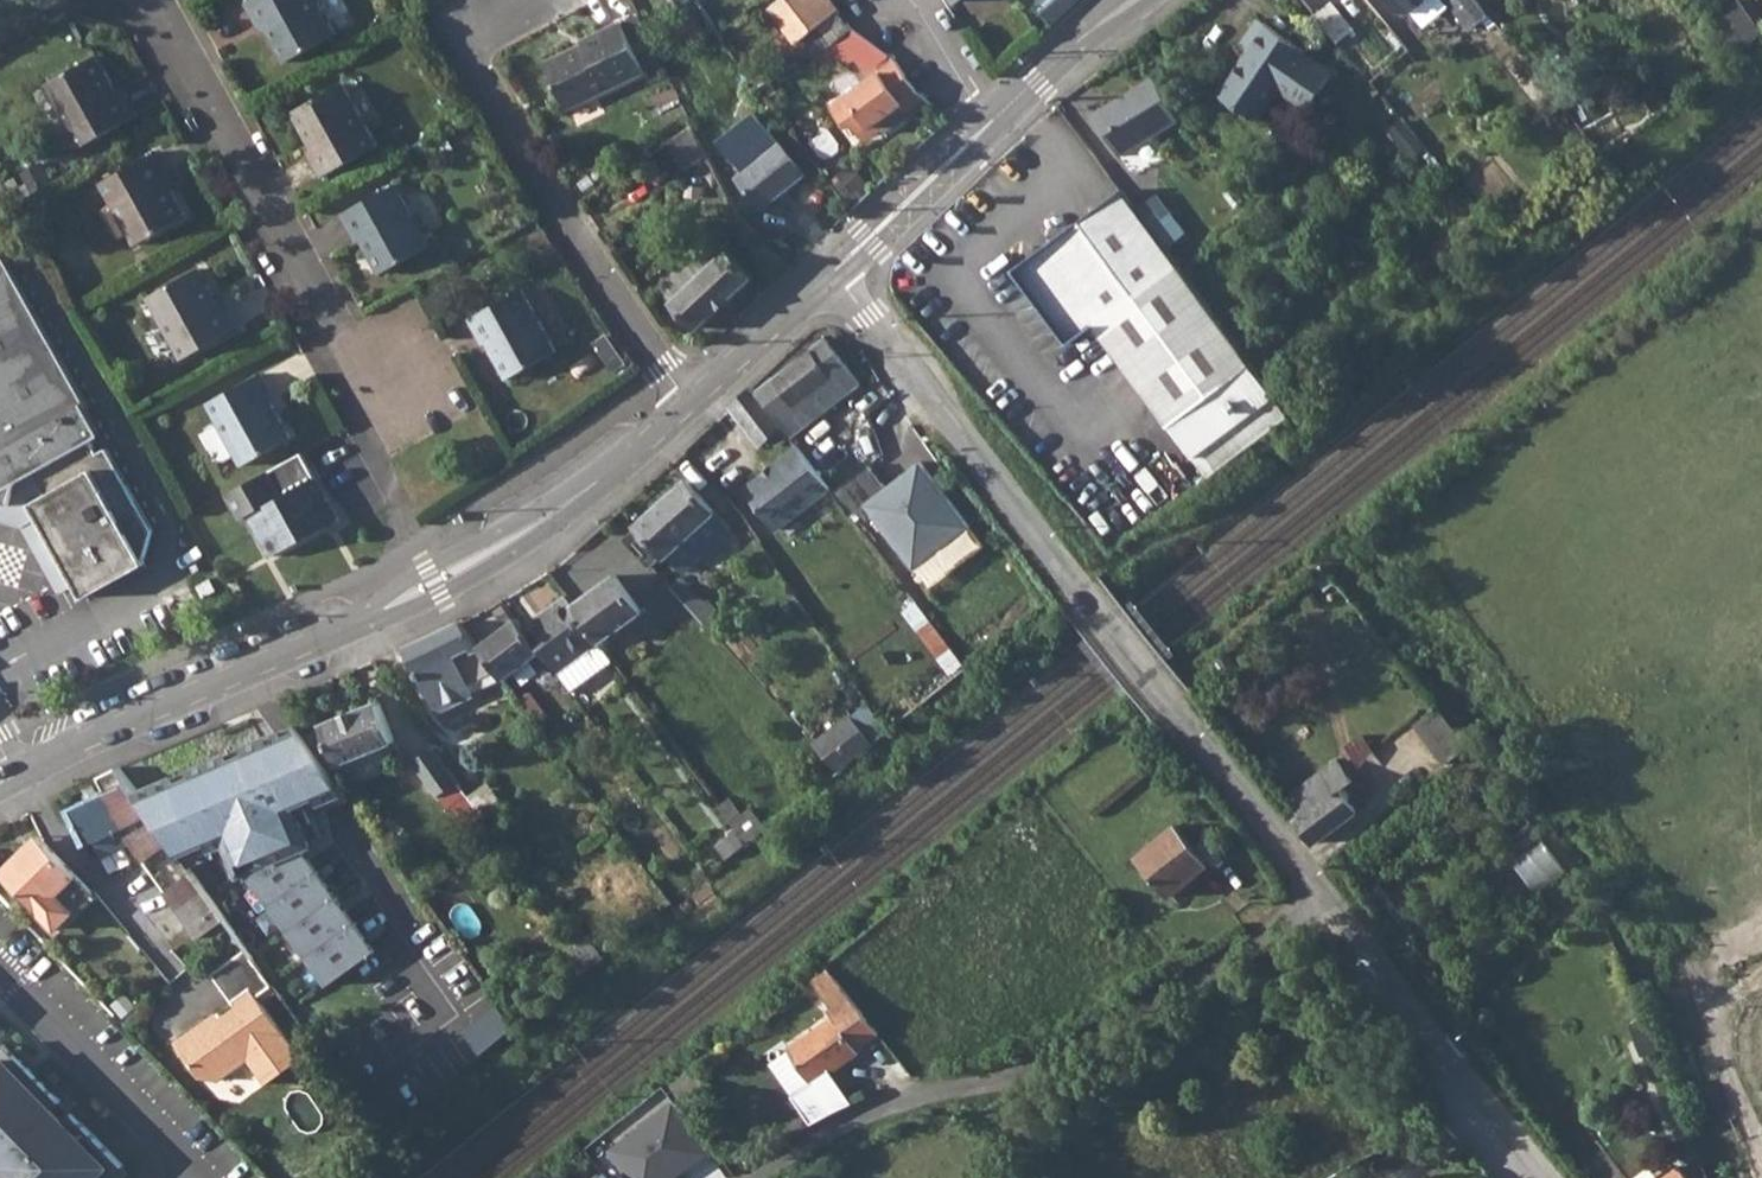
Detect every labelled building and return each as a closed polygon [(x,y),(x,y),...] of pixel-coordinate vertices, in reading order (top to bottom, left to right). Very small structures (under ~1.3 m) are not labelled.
[(245,3),(260,27),(263,25),(285,62),(334,33),(315,0),(249,0),(245,3)] [(785,49),(797,63),(812,55),(832,43),(852,29),(832,3),(830,0),(782,0),(769,10),(794,42),(785,49)] [(1052,23),(1077,0),(1031,0),(1052,23)] [(1394,14),(1404,15),(1422,0),(1384,0),(1394,14)] [(1462,17),(1479,3),(1476,0),(1447,0),(1462,17)] [(1716,15),(1741,49),(1761,33),(1737,0),(1736,0),(1716,15)] [(1479,3),(1462,17),(1471,29),(1488,14),(1479,3)] [(1336,8),(1320,22),(1331,35),(1339,45),(1355,31),(1344,17),(1336,8)] [(584,43),(548,62),(572,108),(646,69),(620,20),(582,40),(584,43)] [(1247,50),(1218,94),(1257,121),(1279,90),(1309,109),(1332,74),(1304,55),(1305,52),(1258,21),(1241,47),(1247,50)] [(832,43),(812,55),(819,66),(839,54),(855,77),(887,55),(852,29),(832,43)] [(783,47),(742,69),(755,87),(797,63),(785,49),(783,47)] [(887,55),(855,77),(860,84),(894,60),(887,55)] [(95,56),(46,84),(81,146),(136,115),(121,89),(115,92),(95,56)] [(850,123),(858,135),(917,94),(896,62),(894,60),(860,84),(830,105),(844,126),(850,123)] [(1151,73),(1093,112),(1121,154),(1179,116),(1151,73)] [(344,83),(294,110),(313,146),(309,148),(324,174),(377,145),(344,83)] [(770,88),(763,94),(768,100),(775,94),(770,88)] [(917,94),(858,135),(863,142),(922,101),(917,94)] [(759,157),(736,176),(763,209),(804,174),(770,132),(752,147),(759,157)] [(155,151),(101,181),(135,244),(185,216),(165,180),(170,176),(155,151)] [(393,184),(342,213),(356,239),(361,237),(381,272),(428,246),(393,184)] [(1139,212),(1121,188),(1121,186),(1090,209),(1011,266),(1063,337),(1087,320),(1089,321),(1188,457),(1245,415),(1274,394),(1251,363),(1167,250),(1157,236),(1139,212)] [(1139,212),(1157,236),(1177,221),(1159,198),(1139,212)] [(1157,236),(1167,250),(1187,236),(1177,221),(1157,236)] [(684,265),(659,288),(690,320),(699,330),(752,279),(713,236),(691,259),(702,272),(696,277),(684,265)] [(5,511),(30,518),(38,513),(79,583),(87,598),(149,563),(147,559),(155,528),(110,448),(100,452),(93,440),(101,436),(81,400),(84,398),(0,247),(0,510),(5,511)] [(198,269),(148,297),(183,359),(237,329),(223,302),(218,305),(198,269)] [(522,290),(468,319),(482,344),(486,342),(507,379),(555,351),(522,290)] [(771,379),(755,390),(785,429),(791,437),(859,384),(825,339),(773,379),(771,379)] [(217,392),(204,399),(240,462),(289,433),(268,398),(273,395),(258,369),(217,392)] [(751,386),(730,407),(761,447),(785,429),(755,390),(751,386)] [(785,429),(761,447),(768,456),(791,437),(785,429)] [(799,447),(745,489),(777,530),(831,488),(799,447)] [(338,518),(315,478),(302,454),(227,496),(241,520),(248,515),(272,556),(338,518)] [(873,467),(837,493),(852,515),(869,502),(913,564),(968,526),(922,462),(887,486),(873,467)] [(687,479),(635,525),(637,527),(675,568),(728,521),(688,478),(687,479)] [(30,518),(25,521),(59,583),(64,592),(79,583),(38,513),(30,518)] [(203,563),(197,566),(200,573),(207,569),(203,563)] [(1323,568),(1314,577),(1325,591),(1335,583),(1323,568)] [(713,575),(708,580),(714,587),(720,582),(713,575)] [(616,576),(574,606),(598,639),(600,641),(641,611),(616,576)] [(682,576),(671,586),(695,613),(706,603),(682,576)] [(215,577),(201,585),(208,596),(221,588),(215,577)] [(565,594),(524,625),(557,669),(598,639),(574,606),(565,594)] [(918,601),(904,612),(944,666),(945,667),(955,679),(969,668),(968,666),(955,650),(951,644),(918,601)] [(518,618),(481,647),(498,669),(502,677),(520,700),(531,692),(516,670),(533,658),(549,678),(559,670),(557,669),(524,625),(518,618)] [(461,620),(407,647),(417,669),(422,682),(425,686),(437,711),(472,696),(467,684),(498,669),(481,647),(461,620)] [(956,640),(951,644),(955,650),(960,646),(956,640)] [(945,667),(921,685),(931,698),(932,697),(952,682),(955,679),(945,667)] [(531,692),(520,700),(535,720),(546,711),(531,692)] [(324,726),(303,734),(327,765),(337,761),(339,765),(396,742),(379,701),(323,722),(324,726)] [(1438,709),(1416,724),(1447,764),(1468,748),(1438,709)] [(852,714),(815,743),(839,770),(874,742),(852,714)] [(437,721),(423,731),(434,747),(452,773),(464,764),(452,747),(453,744),(437,721)] [(297,726),(138,796),(150,814),(185,862),(230,843),(243,877),(250,872),(303,848),(313,844),(300,812),(347,794),(327,765),(303,734),(297,726)] [(452,773),(434,747),(414,761),(438,796),(444,792),(453,804),(460,799),(465,805),(472,800),(452,773)] [(576,757),(568,762),(572,768),(580,762),(576,757)] [(1282,796),(1298,816),(1338,785),(1345,779),(1330,760),(1282,796)] [(117,768),(100,777),(106,789),(125,780),(117,768)] [(106,789),(67,808),(86,844),(93,841),(150,814),(138,796),(125,780),(106,789)] [(1298,816),(1292,820),(1312,845),(1356,809),(1338,785),(1298,816)] [(720,805),(714,796),(706,802),(720,821),(728,816),(720,805)] [(731,797),(720,805),(728,816),(738,829),(747,842),(765,827),(751,807),(743,813),(731,797)] [(150,814),(93,841),(102,856),(132,843),(167,891),(176,903),(178,905),(200,936),(226,918),(185,862),(150,814)] [(1177,824),(1133,858),(1165,897),(1172,894),(1183,909),(1192,904),(1187,896),(1202,885),(1194,876),(1210,864),(1177,824)] [(738,829),(718,843),(728,857),(747,842),(738,829)] [(1542,892),(1570,870),(1546,838),(1517,860),(1542,892)] [(17,855),(2,869),(57,926),(93,891),(42,839),(22,859),(17,855)] [(303,848),(250,872),(275,907),(321,875),(303,848)] [(321,875),(275,907),(292,931),(339,897),(321,875)] [(661,886),(651,894),(663,908),(673,900),(661,886)] [(339,897),(292,931),(311,956),(358,922),(339,897)] [(358,922),(311,956),(330,981),(376,948),(358,922)] [(581,924),(566,935),(570,942),(589,968),(604,956),(581,924)] [(253,956),(247,948),(214,972),(238,1005),(212,1023),(208,1018),(177,1041),(202,1076),(220,1079),(249,1059),(267,1083),(303,1057),(258,995),(274,984),(253,956)] [(1141,951),(1130,958),(1142,976),(1154,969),(1141,951)] [(833,1016),(786,1050),(811,1084),(827,1074),(860,1051),(858,1049),(879,1033),(838,980),(830,967),(813,980),(833,1007),(829,1009),(834,1016),(833,1016)] [(498,1005),(467,1029),(484,1051),(515,1028),(498,1005)] [(1065,1008),(1057,1014),(1066,1026),(1073,1022),(1065,1008)] [(811,1084),(786,1050),(767,1066),(808,1125),(851,1105),(827,1074),(811,1084)] [(0,1066),(0,1177),(101,1177),(119,1160),(13,1053),(0,1066)] [(620,1177),(674,1177),(706,1156),(670,1105),(602,1152),(620,1177)] [(1676,1165),(1658,1177),(1685,1177),(1676,1165)]
